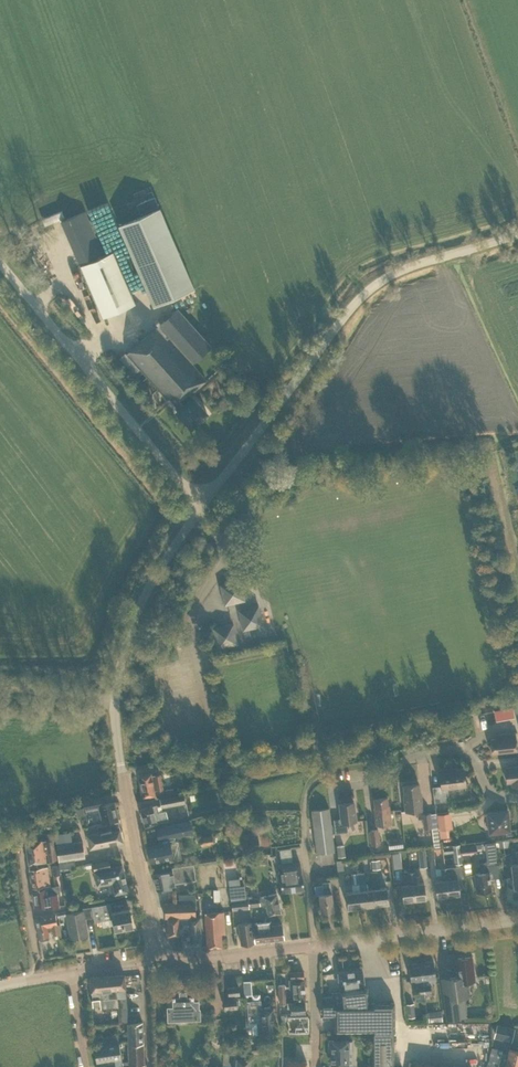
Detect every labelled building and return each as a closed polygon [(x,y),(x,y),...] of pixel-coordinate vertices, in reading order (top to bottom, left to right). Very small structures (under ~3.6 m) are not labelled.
[(159,207),(119,225),(154,306),(194,288),(159,207)] [(61,222),(78,263),(101,253),(83,212),(61,222)] [(80,265),(103,318),(136,304),(113,251),(80,265)] [(176,411),(191,427),(207,412),(191,394),(206,381),(167,338),(169,336),(193,362),(211,346),(177,308),(159,324),(160,325),(156,328),(155,326),(125,354),(167,399),(169,397),(180,408),(176,411)] [(240,580),(220,585),(225,605),(245,600),(240,580)] [(243,630),(263,626),(259,605),(238,610),(243,630)] [(217,648),(238,644),(234,624),(213,628),(217,648)] [(506,708),(496,710),(497,719),(508,717),(506,708)] [(491,739),(492,753),(517,751),(515,733),(500,734),(500,738),(491,739)] [(510,782),(511,786),(517,785),(517,766),(505,767),(507,782),(510,782)] [(448,788),(466,786),(464,768),(448,770),(448,769),(439,770),(441,786),(432,787),(434,802),(449,800),(448,788)] [(151,773),(139,775),(143,797),(155,795),(154,790),(163,788),(160,774),(151,775),(151,773)] [(405,811),(416,810),(418,819),(422,818),(422,813),(423,813),(421,792),(420,792),(419,783),(403,785),(404,794),(403,794),(405,811)] [(157,804),(140,809),(145,826),(168,820),(166,810),(163,811),(162,807),(186,802),(183,793),(160,798),(161,805),(157,806),(157,804)] [(118,819),(114,802),(102,804),(100,797),(83,801),(86,813),(100,810),(103,822),(118,819)] [(387,797),(374,799),(375,808),(374,808),(376,824),(391,823),(389,806),(388,806),(387,797)] [(347,822),(356,821),(354,801),(339,803),(341,818),(333,819),(335,833),(348,832),(347,822)] [(311,809),(317,854),(334,851),(329,807),(311,809)] [(508,810),(487,813),(489,834),(510,831),(508,810)] [(422,813),(422,818),(424,828),(432,827),(431,814),(430,812),(423,813),(422,813)] [(452,828),(450,813),(437,814),(439,830),(452,828)] [(123,842),(118,821),(97,826),(99,832),(87,835),(90,849),(123,842)] [(148,847),(151,862),(169,858),(170,861),(182,859),(178,840),(175,840),(174,836),(192,832),(189,821),(157,828),(159,840),(162,839),(163,843),(148,847)] [(380,843),(378,829),(369,830),(371,845),(380,843)] [(258,830),(248,831),(250,844),(259,843),(258,830)] [(82,840),(72,842),(70,831),(54,834),(60,868),(75,866),(74,859),(85,857),(82,840)] [(200,837),(201,845),(213,843),(212,836),(200,837)] [(392,839),(393,848),(403,847),(402,838),(392,839)] [(43,840),(25,842),(28,864),(29,864),(37,862),(46,861),(44,851),(48,850),(49,860),(55,859),(52,839),(43,841),(43,840)] [(489,871),(488,864),(498,863),(496,842),(485,843),(487,861),(479,862),(480,872),(474,873),(476,892),(491,890),(489,871)] [(338,857),(345,856),(344,844),(337,845),(338,857)] [(462,863),(459,844),(452,845),(454,864),(462,863)] [(418,849),(420,867),(427,866),(425,849),(418,849)] [(516,850),(517,863),(511,864),(513,877),(507,877),(508,885),(511,887),(514,886),(514,887),(517,886),(517,850),(516,850)] [(392,853),(394,869),(401,868),(399,852),(392,853)] [(128,891),(122,865),(111,867),(109,859),(93,863),(97,885),(112,882),(115,893),(128,891)] [(254,859),(246,860),(247,868),(255,867),(254,859)] [(373,869),(380,868),(379,859),(371,860),(373,869)] [(278,866),(282,892),(304,889),(300,862),(278,866)] [(153,874),(156,890),(175,886),(174,881),(196,878),(193,863),(172,867),(173,870),(153,874)] [(456,866),(445,867),(448,895),(460,894),(458,878),(457,878),(456,866)] [(37,868),(29,869),(32,888),(50,885),(47,867),(37,868)] [(437,897),(448,895),(445,867),(441,868),(442,874),(442,880),(435,881),(437,897)] [(371,871),(373,889),(375,904),(389,903),(387,887),(380,888),(378,870),(371,871)] [(415,871),(411,872),(414,899),(426,898),(424,882),(420,883),(419,876),(416,876),(415,871)] [(357,873),(359,884),(359,890),(361,906),(375,904),(373,889),(366,890),(364,872),(357,873)] [(403,901),(414,899),(411,872),(407,872),(408,884),(401,885),(403,901)] [(319,894),(321,911),(334,909),(330,881),(322,882),(323,893),(319,894)] [(353,891),(346,892),(348,908),(361,906),(359,890),(359,884),(352,885),(353,891)] [(32,889),(34,906),(44,905),(44,908),(60,906),(58,894),(60,894),(59,885),(32,889)] [(246,899),(244,885),(229,887),(231,901),(246,899)] [(266,906),(269,917),(282,913),(277,893),(260,898),(263,907),(266,906)] [(248,899),(250,907),(260,905),(259,898),(248,899)] [(231,901),(232,910),(249,908),(248,899),(231,901)] [(178,903),(164,903),(165,918),(168,918),(179,917),(189,917),(195,916),(195,902),(178,903)] [(91,907),(93,917),(94,922),(101,921),(113,918),(115,930),(133,926),(130,909),(112,912),(110,903),(98,905),(91,907)] [(85,918),(93,917),(91,907),(82,908),(83,911),(66,913),(71,937),(87,934),(85,918)] [(207,948),(222,947),(221,933),(225,933),(224,911),(205,913),(206,927),(207,948)] [(58,924),(57,924),(55,913),(35,916),(39,937),(40,940),(49,939),(48,935),(49,935),(48,931),(53,930),(53,934),(60,933),(58,924)] [(190,934),(181,935),(182,948),(201,947),(200,916),(195,916),(189,917),(189,924),(190,934)] [(179,917),(168,918),(168,936),(179,935),(179,924),(179,917)] [(271,920),(252,923),(255,942),(284,938),(283,924),(272,925),(271,920)] [(241,944),(255,942),(252,923),(252,921),(238,923),(241,944)] [(458,976),(442,978),(446,1019),(459,1018),(457,998),(464,997),(469,996),(467,981),(475,980),(474,975),(472,956),(456,958),(458,976)] [(433,961),(421,962),(425,992),(431,991),(430,985),(432,985),(431,978),(435,977),(433,961)] [(418,993),(425,992),(421,962),(409,964),(411,980),(415,980),(416,987),(417,986),(418,993)] [(340,991),(332,992),(333,996),(323,997),(323,1003),(334,1003),(334,1005),(369,1004),(369,1003),(367,987),(364,987),(364,984),(362,969),(338,972),(340,991)] [(279,991),(304,989),(303,971),(290,972),(291,979),(288,979),(289,988),(285,988),(285,984),(279,985),(279,991)] [(100,1006),(101,1008),(118,1006),(119,1022),(128,1021),(126,1000),(126,996),(124,974),(90,977),(91,992),(92,992),(92,999),(93,1006),(100,1006)] [(238,986),(228,987),(229,995),(239,994),(238,986)] [(198,988),(167,990),(168,1018),(199,1017),(198,988)] [(305,1001),(304,989),(279,991),(279,997),(285,996),(286,996),(286,993),(289,993),(290,1002),(305,1001)] [(224,999),(224,1009),(237,1008),(236,998),(224,999)] [(273,1007),(259,1008),(259,998),(249,999),(250,1003),(246,1003),(248,1023),(256,1023),(260,1022),(274,1021),(273,1007)] [(305,1012),(305,1001),(290,1002),(287,1002),(287,1007),(290,1007),(291,1013),(305,1012)] [(320,1003),(321,1016),(334,1016),(334,1032),(371,1032),(372,1066),(394,1066),(394,1032),(395,1032),(394,1002),(369,1003),(369,1004),(334,1005),(334,1003),(323,1003),(320,1003)] [(415,1016),(413,1003),(406,1004),(408,1017),(415,1016)] [(428,1012),(429,1021),(442,1020),(441,1010),(428,1012)] [(288,1033),(309,1032),(308,1015),(287,1016),(288,1033)] [(128,1043),(129,1062),(129,1066),(143,1065),(144,1065),(143,1021),(127,1022),(129,1043),(128,1043)] [(248,1023),(246,1023),(247,1053),(258,1053),(257,1044),(256,1044),(256,1035),(257,1034),(275,1033),(274,1021),(260,1022),(256,1023),(248,1023)] [(511,1042),(513,1035),(515,1028),(497,1024),(493,1037),(511,1042)] [(104,1045),(95,1046),(97,1061),(108,1060),(108,1062),(113,1061),(113,1059),(114,1059),(115,1066),(122,1066),(118,1035),(103,1037),(104,1045)] [(307,1036),(282,1037),(282,1045),(307,1044),(307,1036)] [(329,1050),(331,1050),(331,1057),(331,1066),(340,1066),(347,1066),(352,1066),(352,1050),(349,1050),(347,1050),(347,1040),(329,1040),(329,1050)] [(501,1053),(502,1050),(496,1048),(493,1058),(517,1064),(517,1050),(510,1048),(508,1055),(501,1053)] [(250,1059),(247,1058),(247,1054),(237,1053),(237,1057),(237,1058),(236,1066),(249,1066),(250,1059)] [(493,1058),(490,1057),(487,1066),(498,1066),(502,1066),(517,1066),(517,1064),(493,1058)]
